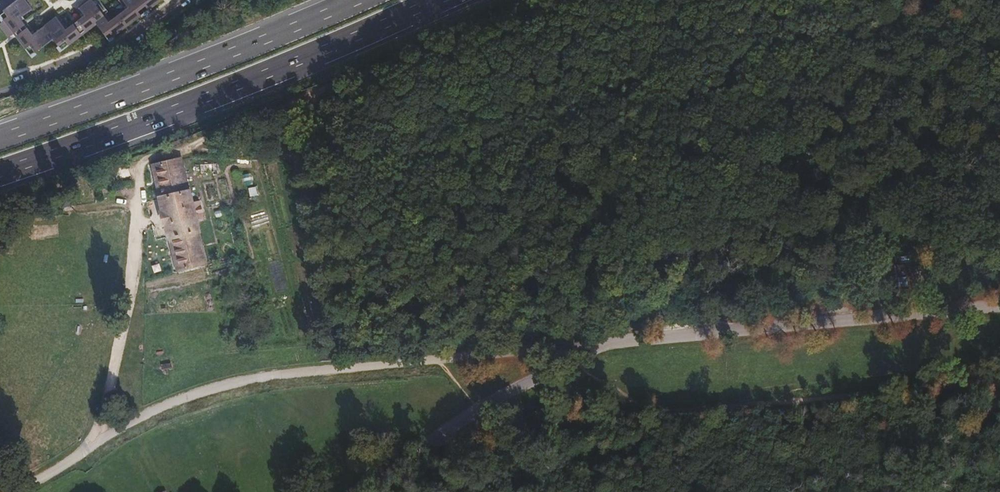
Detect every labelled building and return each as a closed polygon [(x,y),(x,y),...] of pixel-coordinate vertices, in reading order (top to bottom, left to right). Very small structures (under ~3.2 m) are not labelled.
[(128,8),(109,23),(93,0),(92,0),(80,9),(85,15),(67,31),(56,17),(32,36),(26,27),(21,19),(32,10),(25,0),(19,0),(4,12),(8,17),(0,25),(0,27),(9,39),(17,32),(18,34),(19,35),(17,37),(26,50),(30,48),(35,56),(54,41),(62,52),(97,25),(104,34),(107,32),(112,39),(163,0),(122,0),(128,8)] [(182,157),(149,164),(158,200),(147,202),(155,240),(167,237),(176,272),(207,265),(182,157)]
